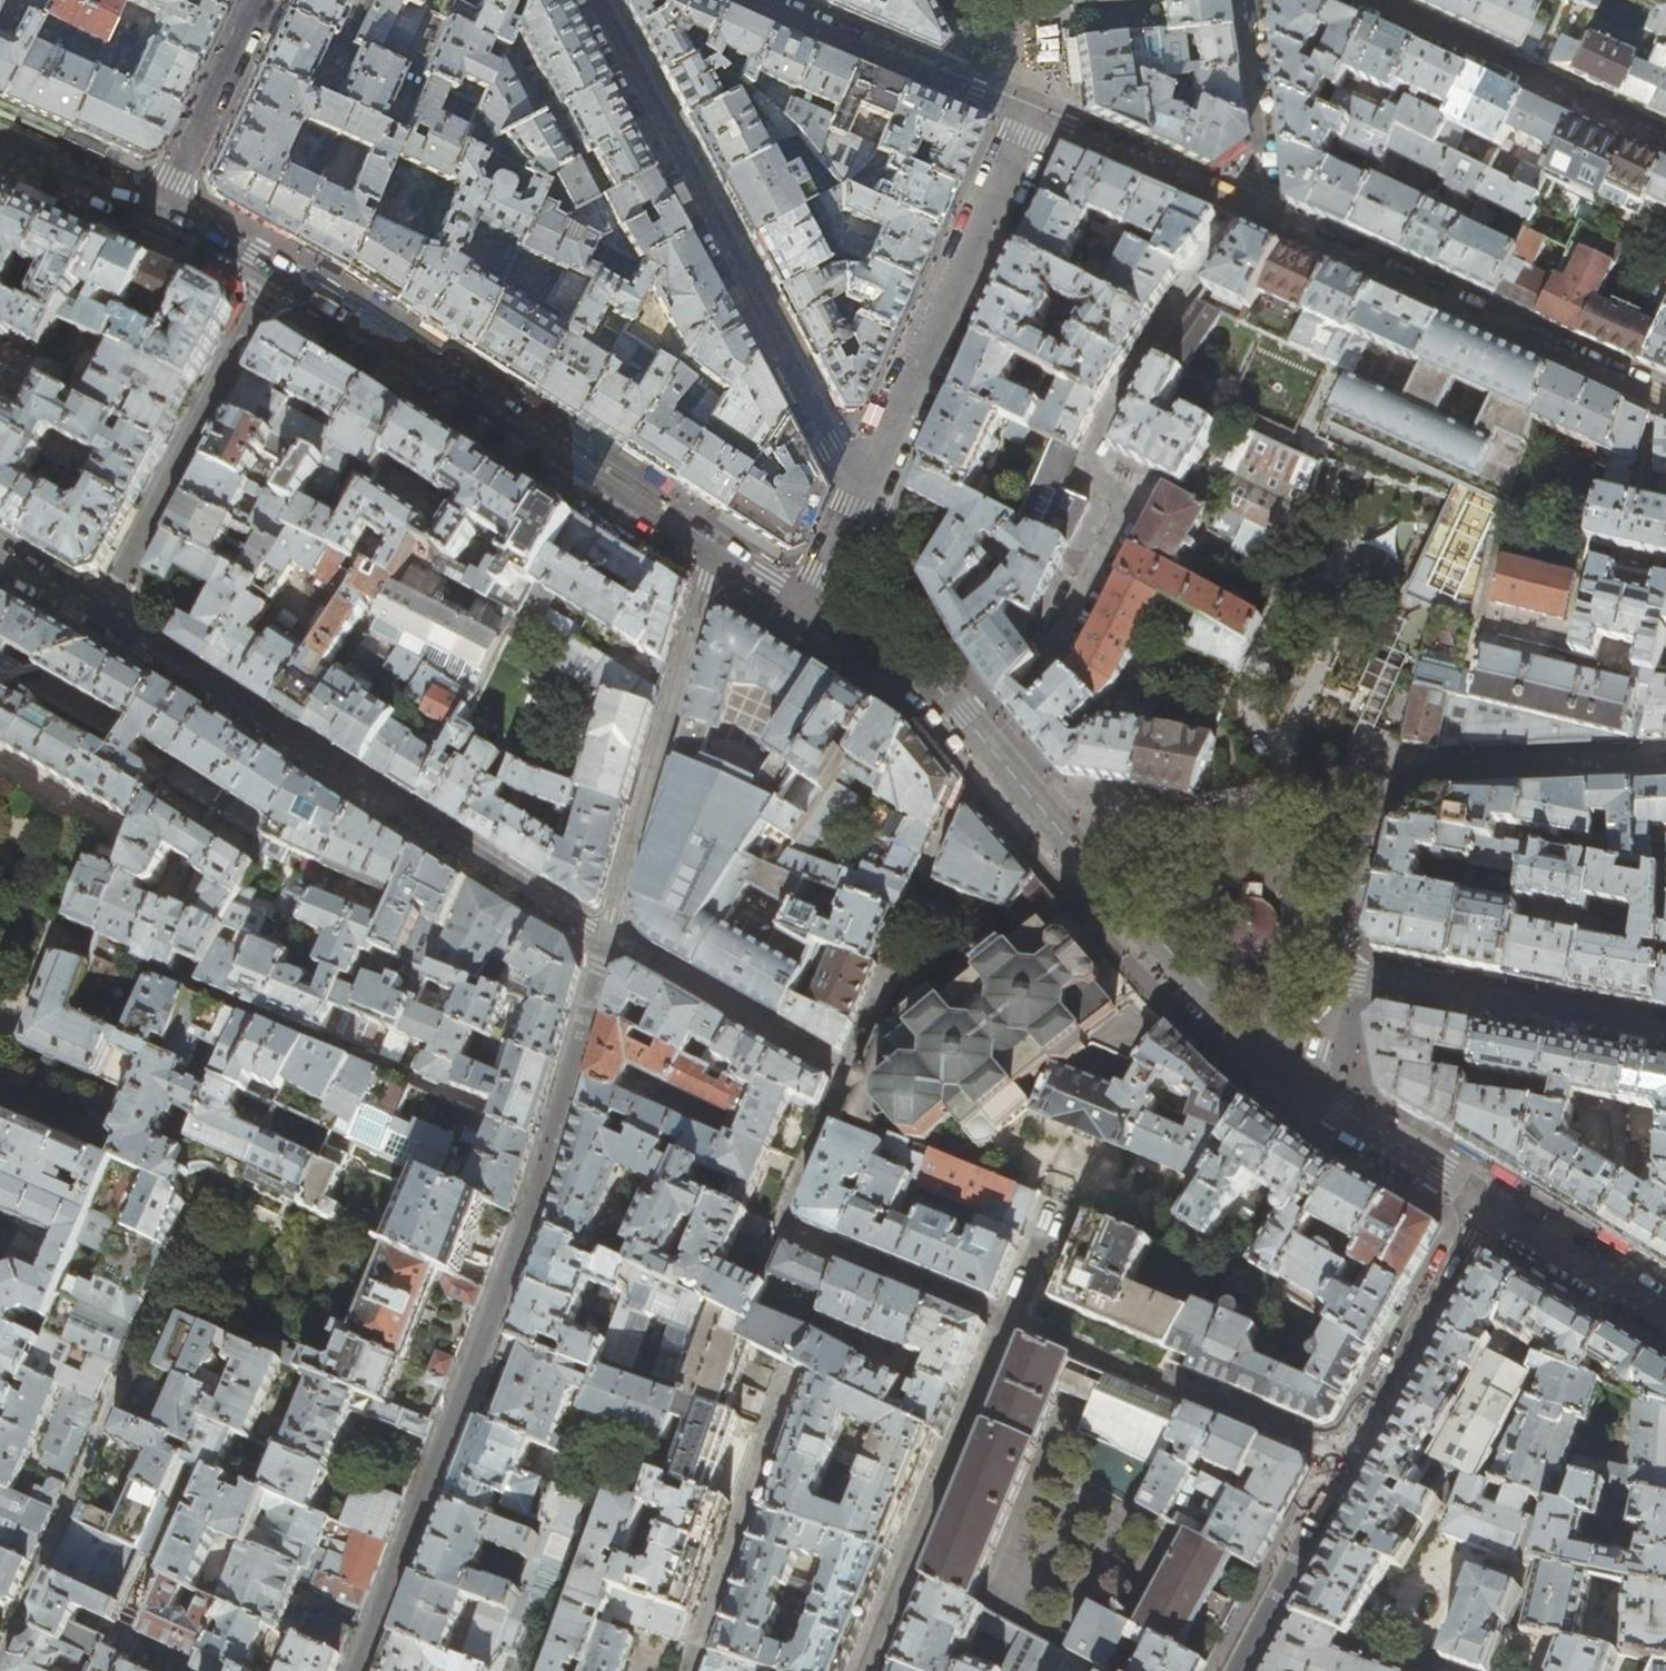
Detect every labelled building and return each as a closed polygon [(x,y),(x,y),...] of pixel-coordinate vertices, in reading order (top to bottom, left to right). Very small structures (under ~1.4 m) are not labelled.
[(0,97),(0,98),(28,111),(66,127),(112,26),(119,10),(123,0),(49,0),(0,97)] [(49,0),(28,0),(15,30),(8,41),(0,37),(0,97),(49,0)] [(193,0),(123,0),(119,10),(126,13),(130,2),(156,13),(156,17),(155,21),(153,21),(143,41),(196,67),(209,40),(221,14),(193,0)] [(221,14),(228,0),(193,0),(221,14)] [(284,12),(331,33),(333,34),(350,0),(289,0),(284,12)] [(418,6),(406,0),(373,0),(352,43),(358,45),(396,63),(422,8),(418,6)] [(439,16),(445,18),(456,24),(467,0),(446,0),(439,16)] [(562,0),(526,0),(516,24),(513,30),(529,58),(521,61),(529,76),(537,73),(550,99),(525,110),(499,62),(498,65),(482,103),(477,114),(487,134),(480,140),(470,130),(463,145),(473,150),(605,80),(574,22),(562,0)] [(467,29),(506,47),(513,30),(516,24),(504,19),(512,0),(480,0),(467,29)] [(625,1),(637,24),(655,15),(650,6),(655,0),(624,0),(625,1)] [(703,0),(666,0),(664,4),(661,12),(655,15),(637,24),(650,49),(662,71),(701,51),(702,48),(720,7),(703,0)] [(937,50),(948,38),(930,0),(819,0),(937,50)] [(1165,30),(1227,24),(1224,0),(1162,0),(1165,30)] [(1273,39),(1308,55),(1315,42),(1317,42),(1319,41),(1320,40),(1325,30),(1335,35),(1322,61),(1349,74),(1371,26),(1339,11),(1316,0),(1303,0),(1276,17),(1273,39)] [(1438,12),(1463,24),(1474,0),(1412,0),(1438,12)] [(1525,0),(1474,0),(1463,24),(1486,34),(1514,47),(1523,27),(1528,15),(1534,4),(1525,0)] [(1592,9),(1595,0),(1574,0),(1592,9)] [(1657,7),(1655,6),(1642,34),(1634,42),(1646,48),(1652,34),(1665,40),(1665,11),(1657,7)] [(771,29),(720,7),(702,48),(715,58),(719,49),(744,60),(737,76),(746,83),(746,84),(771,29)] [(303,88),(331,33),(284,12),(270,39),(257,67),(303,88)] [(1528,54),(1543,22),(1528,15),(1523,27),(1514,47),(1528,54)] [(467,29),(456,24),(445,18),(420,74),(426,77),(446,86),(452,89),(458,77),(475,86),(470,97),(482,103),(498,65),(482,59),(487,48),(503,54),(506,47),(467,29)] [(1227,24),(1165,30),(1158,30),(1156,31),(1162,74),(1165,74),(1232,67),(1229,41),(1227,24)] [(175,110),(196,67),(143,41),(138,38),(135,44),(144,48),(127,82),(121,84),(103,75),(122,31),(112,26),(66,127),(99,142),(139,160),(154,154),(175,110)] [(1391,35),(1371,26),(1349,74),(1343,86),(1359,92),(1365,82),(1396,96),(1400,88),(1420,48),(1391,35)] [(812,46),(771,29),(746,84),(782,115),(789,100),(794,89),(812,46)] [(1582,30),(1577,42),(1565,69),(1575,74),(1607,89),(1615,92),(1631,54),(1601,39),(1602,37),(1599,35),(1598,37),(1582,30)] [(1140,32),(1135,32),(1075,38),(1080,79),(1083,109),(1098,115),(1141,134),(1135,73),(1138,73),(1154,79),(1155,74),(1162,74),(1156,31),(1140,32)] [(1565,69),(1577,42),(1560,35),(1547,62),(1565,71),(1565,69)] [(1322,61),(1308,55),(1273,39),(1276,69),(1278,89),(1316,107),(1327,112),(1330,114),(1332,109),(1325,105),(1324,107),(1320,105),(1329,86),(1340,92),(1343,86),(1349,74),(1322,61)] [(1631,54),(1615,92),(1627,98),(1646,106),(1665,62),(1665,42),(1661,53),(1656,50),(1648,66),(1640,62),(1645,51),(1634,47),(1631,54)] [(420,74),(396,63),(358,45),(332,101),(346,108),(402,133),(412,110),(405,107),(398,121),(384,115),(402,77),(423,85),(426,77),(420,74)] [(853,63),(812,46),(794,89),(835,107),(853,63)] [(715,58),(702,48),(701,51),(662,71),(674,94),(686,115),(720,97),(709,75),(717,71),(719,75),(727,68),(715,58)] [(1444,59),(1420,48),(1400,88),(1454,112),(1472,72),(1444,59)] [(1646,106),(1659,112),(1665,115),(1665,62),(1646,106)] [(911,88),(853,63),(835,107),(830,117),(814,154),(841,186),(842,188),(877,152),(906,165),(917,145),(924,147),(945,102),(911,88)] [(332,101),(303,88),(257,67),(231,122),(205,177),(211,193),(247,213),(291,238),(314,183),(281,168),(278,156),(294,126),(303,122),(328,132),(320,149),(327,152),(334,135),(346,108),(332,101)] [(1165,74),(1162,74),(1155,74),(1154,79),(1166,84),(1173,87),(1179,91),(1181,90),(1193,89),(1194,100),(1187,115),(1177,111),(1173,149),(1189,156),(1204,163),(1240,137),(1238,123),(1235,92),(1232,67),(1165,74)] [(1503,86),(1472,72),(1454,112),(1449,123),(1437,148),(1453,155),(1454,156),(1467,132),(1496,145),(1489,152),(1481,170),(1491,174),(1506,141),(1510,132),(1525,97),(1503,86)] [(1161,103),(1166,84),(1154,79),(1138,73),(1135,73),(1141,134),(1151,139),(1173,149),(1177,111),(1177,108),(1161,103)] [(446,86),(426,77),(423,85),(412,110),(402,133),(393,155),(448,180),(463,145),(470,130),(435,113),(446,86)] [(497,151),(508,147),(518,160),(523,163),(519,172),(528,177),(535,180),(573,159),(588,151),(631,129),(617,104),(605,80),(473,150),(491,158),(497,151)] [(782,115),(746,84),(746,83),(743,85),(782,140),(797,133),(782,115)] [(720,97),(686,115),(717,175),(767,149),(735,89),(720,97)] [(1311,119),(1316,107),(1278,89),(1282,124),(1285,148),(1324,161),(1334,139),(1345,144),(1354,125),(1330,114),(1327,112),(1321,123),(1311,119)] [(1332,109),(1330,114),(1354,125),(1377,136),(1383,123),(1386,118),(1338,96),(1332,109)] [(1546,106),(1525,97),(1510,132),(1556,153),(1572,118),(1546,106)] [(789,100),(782,115),(797,133),(814,154),(830,117),(789,100)] [(945,102),(924,147),(929,150),(920,170),(956,185),(968,159),(986,120),(945,102)] [(1393,104),(1386,118),(1383,123),(1437,148),(1449,123),(1407,104),(1405,109),(1393,104)] [(393,155),(402,133),(346,108),(334,135),(365,149),(344,198),(337,195),(337,194),(314,183),(291,238),(316,253),(345,269),(376,195),(393,155)] [(1572,118),(1556,153),(1552,161),(1547,174),(1606,202),(1631,145),(1601,131),(1572,118)] [(1383,123),(1377,136),(1391,143),(1381,165),(1373,183),(1352,232),(1376,243),(1408,257),(1431,207),(1436,194),(1428,189),(1422,202),(1383,183),(1387,173),(1393,176),(1401,158),(1443,178),(1453,155),(1437,148),(1383,123)] [(1391,143),(1377,136),(1354,125),(1345,144),(1343,148),(1381,165),(1391,143)] [(636,138),(631,129),(588,151),(609,191),(652,168),(636,138)] [(797,133),(782,140),(797,169),(788,175),(784,169),(780,170),(769,148),(767,149),(717,175),(749,234),(800,207),(810,202),(806,194),(797,200),(788,183),(801,176),(814,200),(841,186),(814,154),(797,133)] [(1514,144),(1506,141),(1491,174),(1492,175),(1493,174),(1538,194),(1547,174),(1552,161),(1545,158),(1539,172),(1508,157),(1514,144)] [(491,158),(473,150),(463,145),(448,180),(449,180),(451,183),(453,185),(456,187),(430,245),(428,244),(424,244),(420,244),(393,300),(449,336),(470,349),(496,286),(483,278),(476,264),(455,260),(472,220),(518,239),(537,198),(543,184),(535,180),(528,177),(520,196),(518,196),(513,199),(507,195),(509,192),(510,190),(510,187),(509,183),(508,182),(506,180),(495,175),(501,163),(491,158)] [(1045,192),(1042,200),(1087,222),(1091,212),(1126,227),(1146,185),(1102,165),(1065,148),(1045,192)] [(1327,162),(1324,161),(1285,148),(1288,176),(1291,204),(1313,214),(1335,167),(1335,166),(1327,162)] [(946,207),(956,185),(920,170),(906,165),(877,152),(842,188),(937,228),(946,207)] [(1481,170),(1454,156),(1453,155),(1443,178),(1442,182),(1452,187),(1450,193),(1469,202),(1472,196),(1481,200),(1492,175),(1491,174),(1481,170)] [(1329,157),(1327,162),(1335,166),(1337,161),(1329,157)] [(594,199),(573,159),(535,180),(543,184),(560,192),(553,206),(550,212),(559,217),(589,201),(594,199)] [(1665,216),(1665,164),(1646,206),(1665,216)] [(1373,183),(1335,167),(1313,214),(1333,223),(1352,232),(1373,183)] [(664,191),(652,168),(609,191),(600,196),(617,228),(669,200),(664,191)] [(1493,174),(1492,175),(1481,200),(1470,225),(1447,275),(1472,286),(1497,298),(1518,252),(1479,233),(1490,211),(1485,209),(1488,203),(1523,219),(1516,234),(1524,238),(1526,234),(1537,211),(1533,209),(1540,195),(1538,194),(1493,174)] [(1165,193),(1146,185),(1126,227),(1156,241),(1154,247),(1160,250),(1183,202),(1165,193)] [(841,186),(814,200),(810,202),(822,223),(820,224),(819,229),(814,232),(800,207),(749,234),(777,286),(812,267),(828,258),(817,238),(821,236),(829,238),(833,245),(834,255),(843,250),(842,231),(841,211),(841,186)] [(842,188),(841,186),(841,211),(879,228),(872,244),(842,231),(843,250),(843,252),(866,261),(914,281),(918,270),(924,258),(937,228),(842,188)] [(385,200),(376,195),(345,269),(367,283),(393,300),(420,244),(421,243),(378,225),(377,219),(385,200)] [(35,262),(56,215),(32,204),(16,197),(0,202),(0,291),(1,291),(5,293),(21,256),(35,262)] [(553,206),(537,198),(518,239),(515,246),(514,245),(513,247),(562,270),(543,304),(552,309),(547,319),(523,303),(516,289),(512,296),(496,286),(470,349),(498,367),(531,387),(595,268),(583,262),(594,237),(559,217),(550,212),(553,206)] [(673,209),(669,200),(617,228),(607,233),(597,239),(608,245),(633,259),(686,232),(673,209)] [(1087,222),(1042,200),(1031,225),(1019,250),(1063,273),(1070,258),(1076,261),(1078,255),(1073,252),(1077,243),(1092,250),(1099,248),(1114,255),(1122,240),(1087,222)] [(607,233),(589,201),(559,217),(594,237),(597,239),(607,233)] [(1198,209),(1183,202),(1160,250),(1157,257),(1182,269),(1215,218),(1216,217),(1198,209)] [(1470,225),(1431,207),(1408,257),(1427,266),(1447,275),(1470,225)] [(82,226),(56,215),(35,262),(50,270),(33,306),(62,319),(77,293),(69,282),(72,274),(84,279),(106,237),(82,226)] [(1557,281),(1539,317),(1597,343),(1646,365),(1665,323),(1665,284),(1648,326),(1623,315),(1620,322),(1598,312),(1626,247),(1583,226),(1557,281)] [(1261,296),(1283,247),(1267,240),(1245,230),(1223,265),(1199,304),(1222,314),(1248,325),(1261,296)] [(701,261),(686,232),(633,259),(654,271),(646,286),(651,293),(662,287),(662,289),(663,291),(664,293),(666,295),(656,299),(655,300),(683,353),(720,296),(701,261)] [(1526,234),(1524,238),(1518,252),(1497,298),(1519,308),(1539,317),(1557,281),(1534,271),(1546,242),(1526,234)] [(118,242),(106,237),(84,279),(80,286),(87,290),(89,286),(96,289),(91,299),(77,293),(62,319),(83,329),(128,246),(118,242)] [(1182,269),(1157,257),(1130,243),(1105,295),(1151,319),(1163,299),(1167,292),(1182,269)] [(654,271),(633,259),(608,245),(595,268),(531,387),(554,402),(575,416),(611,350),(602,346),(597,356),(574,341),(579,334),(587,339),(603,308),(602,307),(603,305),(612,310),(611,313),(627,322),(646,286),(654,271)] [(145,253),(128,246),(83,329),(110,341),(121,320),(101,309),(104,304),(108,306),(117,299),(129,305),(154,258),(145,253)] [(1310,259),(1283,247),(1261,296),(1310,318),(1332,270),(1310,259)] [(1063,273),(1019,250),(1009,273),(998,296),(1047,322),(1055,306),(1052,302),(1055,296),(1090,315),(1095,314),(1092,320),(1087,320),(1077,337),(1125,361),(1134,347),(1151,319),(1105,295),(1063,273)] [(174,266),(154,258),(129,305),(121,320),(110,341),(118,345),(154,364),(169,334),(133,316),(138,305),(166,319),(169,314),(177,318),(197,277),(174,266)] [(856,266),(844,266),(862,307),(855,317),(891,332),(902,306),(914,281),(866,261),(862,270),(856,266)] [(816,274),(812,267),(777,286),(806,342),(815,358),(834,347),(845,341),(847,339),(847,337),(847,336),(848,334),(855,317),(862,307),(844,266),(828,267),(816,274)] [(1378,290),(1358,281),(1332,270),(1310,318),(1296,347),(1328,362),(1343,369),(1378,290)] [(197,277),(177,318),(169,334),(154,364),(196,386),(213,352),(234,311),(229,294),(212,285),(197,277)] [(1412,306),(1378,290),(1343,369),(1346,371),(1348,372),(1356,375),(1359,376),(1373,344),(1426,368),(1445,321),(1412,306)] [(734,323),(720,296),(683,353),(680,358),(724,392),(750,352),(734,323)] [(1047,322),(998,296),(989,318),(979,339),(1021,361),(1064,382),(1101,401),(1117,375),(1125,361),(1077,337),(1072,345),(1074,350),(1069,359),(1068,356),(1035,340),(1038,333),(1042,332),(1047,322)] [(7,338),(9,337),(12,336),(13,335),(14,334),(15,332),(47,349),(62,319),(33,306),(16,298),(10,309),(0,304),(0,336),(7,338)] [(1222,314),(1199,304),(1186,324),(1178,337),(1168,354),(1164,360),(1186,372),(1190,366),(1222,314)] [(876,366),(891,332),(855,317),(848,334),(857,349),(851,360),(846,358),(841,361),(834,347),(815,358),(830,386),(841,407),(858,406),(876,366)] [(1484,339),(1445,321),(1426,368),(1413,398),(1443,411),(1456,382),(1495,400),(1482,430),(1501,436),(1527,445),(1531,434),(1550,368),(1530,359),(1484,339)] [(1646,365),(1665,374),(1665,323),(1646,365)] [(320,352),(303,341),(286,330),(272,333),(247,381),(231,412),(274,434),(320,352)] [(623,446),(674,368),(619,335),(611,350),(575,416),(597,429),(623,446)] [(1021,361),(979,339),(967,367),(954,395),(986,410),(991,400),(1002,406),(998,416),(1003,418),(1057,443),(1078,453),(1088,431),(1101,401),(1064,382),(1050,412),(1008,392),(1021,361)] [(30,380),(31,378),(38,365),(0,345),(0,363),(30,380)] [(165,446),(179,418),(196,386),(154,364),(118,345),(88,407),(165,446)] [(329,459),(335,447),(370,384),(347,369),(320,352),(274,434),(327,461),(329,459)] [(766,383),(750,352),(724,392),(717,402),(707,418),(712,422),(740,441),(757,452),(782,412),(766,383)] [(38,365),(31,378),(41,384),(58,392),(68,370),(42,358),(38,365)] [(1163,418),(1186,372),(1164,360),(1163,359),(1156,362),(1131,413),(1113,449),(1189,487),(1189,486),(1186,484),(1192,471),(1199,475),(1203,467),(1197,464),(1216,426),(1190,413),(1205,384),(1195,379),(1182,405),(1188,409),(1179,426),(1163,418)] [(23,394),(30,380),(0,363),(0,381),(23,394)] [(717,402),(689,380),(683,376),(674,368),(623,446),(647,461),(670,476),(696,436),(703,425),(707,418),(717,402)] [(1609,469),(1627,403),(1589,386),(1550,368),(1531,434),(1538,437),(1542,424),(1606,453),(1603,467),(1609,469)] [(688,371),(683,376),(689,380),(693,375),(688,371)] [(1482,481),(1501,436),(1482,430),(1478,441),(1439,422),(1443,411),(1413,398),(1410,407),(1353,378),(1336,419),(1482,481)] [(75,400),(58,392),(41,384),(23,418),(12,413),(3,430),(40,452),(52,431),(104,457),(98,468),(84,460),(77,474),(81,477),(98,486),(133,508),(147,481),(165,446),(88,407),(86,406),(79,420),(68,414),(75,400)] [(398,402),(370,384),(335,447),(365,464),(344,502),(361,511),(380,476),(380,475),(414,412),(398,402)] [(986,410),(954,395),(952,401),(925,460),(935,478),(970,496),(989,450),(995,450),(997,444),(993,441),(1003,418),(998,416),(986,410)] [(3,430),(12,413),(16,407),(0,398),(0,428),(3,430)] [(1649,413),(1627,403),(1609,469),(1606,486),(1626,491),(1631,487),(1634,474),(1628,473),(1631,461),(1636,462),(1649,413)] [(315,484),(327,461),(274,434),(231,412),(219,436),(206,461),(302,509),(305,502),(315,484)] [(380,476),(361,511),(353,526),(339,552),(369,567),(400,583),(402,584),(433,524),(378,489),(385,485),(393,468),(394,461),(433,486),(433,487),(432,492),(432,496),(433,498),(436,502),(440,505),(442,506),(473,449),(440,429),(414,412),(380,475),(380,476)] [(791,430),(782,412),(757,452),(720,508),(750,527),(782,547),(798,541),(822,488),(791,430)] [(708,428),(712,422),(707,418),(703,425),(708,428)] [(1662,419),(1659,418),(1655,475),(1663,477),(1660,479),(1659,497),(1661,499),(1665,501),(1665,421),(1662,419)] [(1322,465),(1231,421),(1224,436),(1228,438),(1222,451),(1246,463),(1223,508),(1246,520),(1284,538),(1299,508),(1305,511),(1322,465)] [(3,430),(0,428),(0,455),(1,455),(0,457),(0,526),(27,542),(56,495),(43,487),(46,482),(40,479),(37,483),(27,477),(41,453),(40,452),(3,430)] [(720,508),(757,452),(740,441),(730,457),(696,436),(670,476),(697,494),(720,508)] [(1065,482),(1078,453),(1057,443),(1020,522),(1044,534),(1062,492),(1065,482)] [(516,573),(536,538),(529,533),(550,498),(531,486),(473,449),(442,506),(438,514),(438,515),(433,524),(402,584),(400,583),(386,610),(373,635),(402,653),(402,652),(430,670),(447,681),(446,682),(477,702),(510,638),(500,633),(509,618),(485,605),(478,619),(440,598),(450,577),(453,577),(453,580),(492,601),(492,600),(510,570),(516,573)] [(56,462),(64,466),(68,469),(73,460),(61,454),(56,462)] [(329,459),(327,461),(315,484),(329,492),(342,466),(329,459)] [(1032,619),(1066,549),(1089,503),(1062,492),(1044,534),(1020,522),(970,496),(935,478),(925,460),(910,492),(959,520),(923,578),(957,635),(966,651),(1006,617),(1022,639),(1032,619)] [(286,521),(295,525),(302,509),(206,461),(195,483),(188,497),(283,546),(292,531),(283,526),(286,521)] [(70,470),(68,469),(64,466),(59,475),(65,478),(70,470)] [(72,471),(70,470),(65,478),(56,495),(27,542),(52,557),(84,576),(100,572),(117,539),(133,508),(98,486),(86,505),(80,508),(66,500),(81,477),(77,474),(72,471)] [(1408,599),(1441,617),(1474,625),(1493,539),(1500,541),(1510,508),(1457,485),(1408,599)] [(1121,576),(1163,598),(1203,620),(1253,647),(1263,619),(1156,562),(1157,559),(1164,557),(1180,566),(1190,548),(1195,551),(1202,539),(1196,536),(1210,511),(1167,489),(1146,528),(1121,576)] [(1604,494),(1591,544),(1665,560),(1665,509),(1604,494)] [(168,536),(259,583),(283,546),(188,497),(177,518),(168,536)] [(562,506),(550,498),(529,533),(536,538),(516,573),(510,570),(492,600),(521,616),(576,515),(562,506)] [(305,502),(302,509),(295,525),(292,531),(339,552),(353,526),(325,512),(328,506),(325,504),(321,510),(305,502)] [(576,515),(521,616),(510,638),(592,691),(655,708),(660,690),(579,639),(569,660),(536,638),(559,597),(598,623),(593,632),(605,640),(611,632),(620,638),(622,636),(651,653),(648,658),(655,662),(658,658),(667,663),(689,586),(650,562),(611,537),(576,515)] [(1294,542),(1284,538),(1246,520),(1235,546),(1282,571),(1286,561),(1294,542)] [(292,531),(283,546),(259,583),(208,664),(229,676),(261,697),(277,707),(337,617),(322,608),(309,628),(309,634),(301,648),(280,634),(280,633),(278,632),(270,645),(252,633),(296,563),(348,599),(369,567),(339,552),(292,531)] [(259,583),(168,536),(157,557),(146,579),(149,590),(151,590),(153,590),(156,590),(159,589),(162,587),(165,584),(170,586),(179,570),(211,586),(209,589),(210,593),(214,596),(198,625),(183,618),(180,624),(177,623),(174,622),(168,623),(163,624),(158,625),(160,633),(191,653),(208,664),(259,583)] [(1587,561),(1500,541),(1493,539),(1474,625),(1465,668),(1463,679),(1447,750),(1494,748),(1559,744),(1644,739),(1658,672),(1664,648),(1665,639),(1665,632),(1654,629),(1652,627),(1653,620),(1656,618),(1665,620),(1665,580),(1656,577),(1652,596),(1613,587),(1617,568),(1587,561)] [(400,583),(369,567),(348,599),(337,617),(277,707),(310,728),(339,747),(372,698),(389,672),(402,653),(373,635),(371,634),(347,672),(345,670),(330,693),(318,686),(368,607),(366,600),(386,610),(400,583)] [(1117,686),(1163,598),(1121,576),(1094,628),(1078,660),(1068,670),(1100,702),(1117,686)] [(1265,597),(1271,600),(1276,587),(1270,584),(1265,597)] [(2,662),(9,648),(29,609),(10,597),(0,591),(0,660),(2,662)] [(42,616),(29,609),(9,648),(44,668),(98,649),(42,616)] [(281,621),(291,628),(297,620),(286,613),(281,621)] [(1037,658),(1022,639),(1006,617),(966,651),(980,669),(1005,700),(1016,685),(1024,675),(1037,658)] [(1448,665),(1465,668),(1474,625),(1441,617),(1422,669),(1420,680),(1418,680),(1405,744),(1426,748),(1439,751),(1447,750),(1463,679),(1446,676),(1448,665)] [(774,757),(801,772),(852,690),(835,679),(797,655),(789,650),(725,618),(716,627),(709,656),(697,693),(686,724),(708,731),(719,734),(732,690),(755,690),(776,702),(789,717),(768,754),(774,757)] [(1253,647),(1203,620),(1187,652),(1242,673),(1253,647)] [(592,691),(510,638),(477,702),(462,733),(460,733),(460,734),(458,738),(449,754),(445,761),(424,800),(433,806),(439,810),(461,769),(455,765),(460,755),(467,758),(476,741),(477,742),(495,708),(508,714),(495,740),(544,767),(581,699),(602,711),(581,788),(628,805),(655,708),(592,691)] [(98,649),(44,668),(38,670),(65,685),(60,692),(66,695),(70,689),(133,726),(160,684),(124,663),(98,649)] [(417,689),(430,670),(402,652),(402,653),(389,672),(417,689)] [(1387,664),(1372,657),(1359,686),(1374,693),(1387,664)] [(3,683),(29,674),(23,671),(4,661),(0,668),(0,686),(3,683)] [(27,665),(23,671),(29,674),(37,671),(27,665)] [(431,712),(446,682),(447,681),(430,670),(417,689),(410,700),(431,712)] [(1050,689),(1037,702),(1016,685),(1005,700),(1043,749),(1062,774),(1073,776),(1114,714),(1100,702),(1068,670),(1050,689)] [(1658,672),(1644,739),(1665,738),(1665,674),(1658,672)] [(462,733),(477,702),(446,682),(431,712),(417,738),(394,781),(410,791),(424,800),(445,761),(421,745),(428,733),(425,731),(432,720),(460,734),(460,733),(462,733)] [(183,699),(160,684),(133,726),(122,744),(106,769),(152,797),(153,798),(164,781),(133,763),(146,742),(177,762),(209,716),(183,699)] [(1129,686),(1114,714),(1073,776),(1105,782),(1135,787),(1146,727),(1153,717),(1162,703),(1129,686)] [(142,824),(152,797),(106,769),(122,744),(117,741),(114,745),(109,742),(111,739),(104,735),(99,744),(38,710),(41,705),(36,702),(33,707),(0,689),(0,745),(142,824)] [(865,699),(852,690),(801,772),(767,828),(795,845),(835,780),(879,708),(865,699)] [(399,716),(372,698),(339,747),(358,759),(368,765),(399,716)] [(895,717),(879,708),(835,780),(847,789),(855,777),(880,792),(907,726),(895,717)] [(401,714),(399,716),(368,765),(381,773),(394,781),(417,738),(412,735),(415,730),(406,724),(409,719),(401,714)] [(152,797),(142,824),(129,859),(101,935),(95,960),(119,969),(124,953),(174,972),(179,957),(206,968),(226,928),(224,927),(235,906),(267,841),(302,775),(255,745),(209,716),(177,762),(164,781),(153,798),(152,797)] [(1214,744),(1216,740),(1153,717),(1146,727),(1135,787),(1157,791),(1193,798),(1197,788),(1214,744)] [(801,772),(774,757),(759,783),(737,773),(703,759),(708,731),(686,724),(679,752),(666,798),(660,820),(652,851),(639,903),(637,921),(639,934),(647,942),(675,957),(724,985),(765,1008),(786,1020),(796,999),(805,973),(725,928),(749,885),(795,909),(808,879),(780,869),(748,859),(767,828),(801,772)] [(935,758),(907,726),(880,792),(852,861),(866,866),(913,881),(920,863),(932,835),(954,781),(935,758)] [(443,751),(449,754),(458,738),(452,736),(443,751)] [(464,763),(461,769),(439,810),(456,820),(470,829),(502,755),(485,746),(473,769),(464,763)] [(528,769),(502,755),(470,829),(511,855),(550,880),(560,845),(561,840),(517,812),(517,811),(500,804),(506,788),(559,808),(558,813),(567,817),(572,800),(575,788),(528,771),(528,769)] [(332,795),(302,775),(267,841),(329,869),(357,810),(332,795)] [(847,789),(835,780),(795,845),(794,847),(808,852),(817,838),(828,845),(859,796),(847,789)] [(1638,868),(1645,870),(1660,873),(1661,866),(1659,864),(1656,864),(1654,867),(1652,828),(1665,828),(1665,781),(1634,783),(1638,868)] [(1614,785),(1592,786),(1593,816),(1608,816),(1613,819),(1615,864),(1627,867),(1638,868),(1634,783),(1614,785)] [(576,786),(575,788),(572,800),(584,804),(572,849),(560,845),(550,880),(566,890),(594,908),(600,906),(628,805),(581,788),(576,786)] [(1555,788),(1525,790),(1518,829),(1578,838),(1576,857),(1589,860),(1590,860),(1593,833),(1593,828),(1593,816),(1592,786),(1555,788)] [(1515,846),(1518,829),(1525,790),(1474,794),(1434,796),(1395,829),(1394,830),(1421,834),(1423,830),(1478,840),(1515,846)] [(1014,907),(1035,875),(998,831),(977,807),(970,809),(939,883),(1011,911),(1014,907)] [(389,831),(357,810),(329,869),(329,870),(399,899),(419,850),(389,831)] [(1423,830),(1421,834),(1394,830),(1377,898),(1367,938),(1375,952),(1415,959),(1454,967),(1478,840),(1423,830)] [(1593,833),(1590,860),(1597,861),(1606,863),(1605,835),(1593,833)] [(1520,900),(1526,868),(1529,849),(1515,846),(1478,840),(1454,967),(1480,972),(1507,977),(1516,925),(1520,900)] [(71,923),(101,935),(129,859),(117,854),(116,852),(101,846),(95,862),(89,864),(69,919),(71,923)] [(469,881),(445,866),(419,850),(399,899),(392,916),(378,951),(431,974),(434,965),(469,881)] [(1585,880),(1589,860),(1576,857),(1573,857),(1571,868),(1552,865),(1554,853),(1538,850),(1535,869),(1526,868),(1520,900),(1538,903),(1539,900),(1572,906),(1571,909),(1588,913),(1590,901),(1594,881),(1585,880)] [(790,852),(780,869),(808,879),(816,882),(848,893),(895,910),(900,912),(905,900),(913,881),(866,866),(860,878),(855,876),(857,871),(846,867),(844,872),(790,852)] [(1615,864),(1606,863),(1597,861),(1594,881),(1590,901),(1633,907),(1640,916),(1634,948),(1598,941),(1600,931),(1592,920),(1587,920),(1584,938),(1575,990),(1618,998),(1658,1006),(1659,958),(1659,947),(1660,928),(1660,911),(1661,879),(1661,873),(1660,873),(1645,870),(1644,882),(1625,878),(1627,867),(1615,864)] [(1063,908),(1035,875),(1014,907),(1011,925),(1020,935),(1030,935),(1013,950),(1012,949),(1010,950),(1002,949),(1001,948),(998,950),(999,951),(987,961),(986,961),(984,962),(985,963),(983,973),(982,975),(982,976),(967,990),(966,989),(963,991),(965,993),(950,1005),(949,1004),(947,1004),(938,993),(939,992),(937,989),(934,992),(935,993),(906,1018),(884,1036),(885,1036),(872,1068),(863,1066),(853,1092),(860,1094),(854,1111),(856,1112),(860,1123),(877,1130),(886,1110),(888,1113),(889,1112),(912,1139),(911,1140),(913,1142),(914,1141),(929,1142),(931,1144),(933,1142),(932,1141),(957,1119),(960,1119),(973,1133),(972,1133),(974,1136),(976,1135),(984,1143),(984,1145),(986,1146),(997,1143),(998,1144),(1000,1143),(999,1141),(1002,1132),(1004,1135),(1007,1132),(1007,1131),(1034,1107),(1034,1108),(1037,1105),(1036,1103),(1035,1104),(1023,1091),(1039,1078),(1040,1078),(1042,1076),(1042,1075),(1058,1061),(1069,1061),(1070,1062),(1073,1060),(1084,1050),(1085,1050),(1088,1048),(1086,1045),(1088,1037),(1089,1036),(1088,1035),(1118,1011),(1099,989),(1103,985),(1103,979),(1097,971),(1090,971),(1088,973),(1087,971),(1086,972),(1076,960),(1077,959),(1076,957),(1077,957),(1077,956),(1077,949),(1072,943),(1064,941),(1060,944),(1044,925),(1063,908)] [(806,907),(816,882),(808,879),(795,909),(787,930),(822,944),(827,946),(836,949),(873,964),(880,945),(895,910),(848,893),(838,917),(838,919),(843,921),(841,928),(829,923),(830,919),(830,917),(806,907)] [(324,881),(314,901),(304,923),(333,937),(322,966),(346,977),(354,980),(365,953),(375,958),(378,951),(392,916),(385,914),(382,922),(323,898),(330,883),(324,881)] [(514,909),(469,881),(434,965),(478,982),(494,957),(510,967),(538,924),(514,909)] [(962,987),(1011,911),(939,883),(927,913),(941,918),(928,949),(914,944),(906,964),(930,974),(962,987)] [(1268,885),(1248,885),(1248,898),(1267,898),(1268,885)] [(285,890),(273,922),(299,933),(304,923),(314,901),(285,890)] [(224,927),(226,928),(232,930),(252,938),(258,941),(260,941),(268,920),(268,919),(235,906),(224,927)] [(914,944),(928,949),(941,918),(927,913),(922,925),(914,944)] [(299,933),(273,922),(266,943),(260,941),(258,941),(237,994),(326,1030),(346,977),(322,966),(317,964),(313,971),(324,975),(317,992),(311,990),(314,981),(313,976),(296,970),(287,969),(293,954),(290,953),(299,933)] [(547,929),(538,924),(510,967),(539,983),(537,989),(506,971),(494,988),(568,1016),(575,991),(581,971),(570,944),(547,929)] [(1584,938),(1516,925),(1507,977),(1540,983),(1575,990),(1584,938)] [(226,943),(232,930),(226,928),(206,968),(199,982),(236,998),(237,994),(258,941),(252,938),(246,953),(223,944),(226,943)] [(824,954),(827,946),(822,944),(818,952),(824,954)] [(878,966),(873,964),(836,949),(813,1007),(853,1025),(867,992),(878,966)] [(378,951),(375,958),(364,984),(354,980),(346,977),(326,1030),(325,1033),(369,1050),(378,1025),(393,1032),(385,1050),(395,1053),(402,1035),(433,1047),(423,1074),(455,1087),(461,1067),(439,1059),(451,1022),(416,1008),(423,990),(428,981),(431,974),(378,951)] [(126,1040),(118,1037),(74,1017),(92,969),(57,957),(53,959),(21,1047),(94,1077),(96,1077),(99,1077),(100,1076),(101,1075),(102,1074),(111,1051),(145,1065),(116,1136),(124,1142),(117,1163),(140,1173),(153,1179),(183,1192),(184,1184),(189,1177),(192,1175),(179,1170),(186,1152),(160,1142),(170,1118),(174,1119),(178,1110),(200,1120),(212,1091),(185,1080),(190,1069),(165,1058),(127,1042),(127,1041),(126,1040)] [(1664,958),(1659,958),(1658,1006),(1665,1008),(1665,960),(1664,958)] [(119,969),(95,960),(92,969),(74,1017),(118,1037),(143,978),(137,975),(138,977),(119,969)] [(901,975),(925,985),(930,974),(906,964),(901,975)] [(456,1003),(423,990),(416,1008),(451,1022),(474,1031),(486,1036),(555,1062),(561,1041),(568,1016),(494,988),(478,982),(434,965),(431,974),(428,981),(459,994),(456,1003)] [(611,995),(604,1019),(629,1030),(637,1034),(646,1016),(655,1021),(647,1039),(655,1043),(684,1057),(695,1040),(710,1049),(701,1065),(712,1070),(715,1071),(720,1059),(735,1027),(686,998),(632,967),(617,974),(611,995)] [(151,986),(126,1040),(127,1041),(127,1042),(165,1058),(192,997),(158,983),(151,986)] [(265,1027),(192,997),(165,1058),(190,1069),(196,1072),(200,1063),(193,1060),(203,1036),(229,1047),(226,1052),(220,1049),(217,1055),(223,1058),(213,1079),(235,1089),(265,1027)] [(813,1007),(796,999),(786,1020),(809,1033),(841,1051),(842,1051),(847,1040),(853,1025),(813,1007)] [(1474,1065),(1482,1029),(1435,1020),(1384,1010),(1370,1025),(1376,1060),(1383,1094),(1420,1116),(1459,1140),(1471,1083),(1447,1078),(1448,1071),(1452,1072),(1457,1069),(1459,1057),(1466,1058),(1465,1064),(1474,1065)] [(629,1030),(604,1019),(592,1065),(579,1111),(616,1127),(626,1131),(631,1121),(637,1124),(632,1134),(635,1135),(664,1148),(670,1138),(686,1146),(682,1156),(714,1170),(726,1140),(618,1092),(631,1066),(734,1116),(728,1131),(729,1132),(741,1137),(759,1093),(727,1077),(722,1087),(707,1079),(712,1070),(701,1065),(684,1057),(655,1043),(650,1052),(625,1040),(629,1030)] [(464,1060),(474,1031),(451,1022),(439,1059),(461,1067),(455,1087),(497,1104),(495,1111),(492,1119),(534,1136),(536,1128),(546,1092),(555,1062),(486,1036),(479,1051),(502,1061),(499,1076),(464,1060)] [(310,1045),(265,1027),(235,1089),(240,1091),(275,1106),(278,1100),(250,1089),(254,1081),(283,1092),(310,1045)] [(735,1027),(720,1059),(729,1064),(723,1075),(727,1077),(759,1093),(764,1083),(819,1106),(825,1091),(830,1081),(779,1052),(735,1027)] [(1205,1096),(1196,1118),(1224,1130),(1228,1131),(1237,1134),(1255,1105),(1225,1080),(1215,1072),(1171,1028),(1143,1065),(1205,1096)] [(1553,1042),(1517,1035),(1482,1029),(1474,1065),(1471,1083),(1459,1140),(1494,1161),(1524,1180),(1553,1042)] [(1591,1049),(1553,1042),(1524,1180),(1563,1204),(1604,1229),(1632,1185),(1632,1181),(1578,1150),(1585,1140),(1571,1134),(1578,1095),(1625,1104),(1635,1057),(1591,1049)] [(353,1062),(310,1045),(283,1092),(278,1100),(275,1106),(288,1112),(300,1092),(329,1106),(353,1062)] [(1635,1057),(1625,1104),(1656,1111),(1661,1116),(1661,1137),(1658,1138),(1656,1139),(1654,1141),(1654,1143),(1665,1144),(1665,1063),(1635,1057)] [(332,1122),(338,1124),(334,1132),(355,1142),(417,1170),(486,1201),(511,1213),(524,1168),(534,1136),(492,1119),(353,1062),(329,1106),(326,1111),(334,1115),(332,1122)] [(1224,1130),(1196,1118),(1190,1132),(1150,1116),(1156,1102),(1130,1088),(1130,1087),(1121,1083),(1117,1090),(1055,1065),(1036,1113),(1206,1183),(1220,1161),(1228,1149),(1218,1145),(1224,1130)] [(306,1194),(319,1165),(240,1130),(237,1117),(232,1114),(240,1091),(235,1089),(213,1079),(212,1091),(200,1120),(189,1143),(306,1194)] [(764,1083),(759,1093),(741,1137),(770,1149),(790,1103),(816,1114),(819,1106),(764,1083)] [(1281,1123),(1255,1105),(1237,1134),(1230,1146),(1237,1151),(1238,1156),(1231,1166),(1220,1161),(1206,1183),(1181,1222),(1211,1239),(1240,1188),(1242,1189),(1244,1189),(1246,1188),(1248,1186),(1249,1186),(1250,1184),(1255,1187),(1259,1181),(1269,1188),(1301,1137),(1281,1123)] [(616,1127),(579,1111),(561,1178),(547,1230),(584,1246),(587,1248),(622,1168),(666,1188),(658,1204),(650,1200),(629,1245),(638,1249),(629,1266),(635,1268),(679,1287),(687,1268),(670,1260),(689,1220),(705,1227),(716,1201),(703,1195),(714,1170),(682,1156),(664,1148),(635,1135),(631,1144),(613,1135),(616,1127)] [(21,1268),(0,1277),(0,1324),(4,1325),(40,1342),(62,1288),(94,1216),(117,1164),(0,1113),(0,1154),(14,1160),(6,1178),(0,1176),(0,1216),(57,1241),(42,1277),(21,1268)] [(876,1144),(869,1141),(838,1129),(819,1175),(801,1216),(804,1223),(847,1240),(858,1215),(862,1206),(864,1202),(849,1196),(854,1183),(859,1186),(861,1186),(863,1186),(864,1185),(865,1184),(867,1183),(871,1185),(880,1165),(885,1154),(887,1148),(886,1148),(876,1144)] [(355,1142),(334,1132),(319,1165),(306,1194),(300,1206),(322,1216),(355,1142)] [(741,1137),(729,1132),(726,1140),(714,1170),(757,1187),(770,1149),(741,1137)] [(872,1134),(869,1141),(876,1144),(879,1137),(872,1134)] [(864,1202),(862,1206),(875,1211),(871,1220),(858,1215),(847,1240),(997,1301),(1006,1277),(1039,1195),(937,1154),(933,1163),(911,1155),(915,1145),(892,1136),(886,1148),(887,1148),(885,1154),(897,1159),(892,1169),(880,1165),(871,1185),(864,1202)] [(1281,1215),(1253,1261),(1280,1280),(1281,1277),(1304,1239),(1316,1220),(1305,1213),(1312,1201),(1315,1200),(1324,1205),(1346,1169),(1325,1154),(1301,1137),(1269,1188),(1279,1194),(1276,1200),(1281,1205),(1280,1207),(1279,1209),(1280,1212),(1280,1214),(1281,1215)] [(1654,1143),(1654,1144),(1654,1147),(1656,1149),(1658,1150),(1660,1150),(1659,1196),(1652,1196),(1637,1187),(1637,1180),(1631,1179),(1632,1181),(1632,1185),(1604,1229),(1649,1256),(1665,1266),(1665,1144),(1654,1143)] [(117,1163),(117,1164),(94,1216),(116,1226),(140,1173),(117,1163)] [(1366,1181),(1346,1169),(1324,1205),(1317,1218),(1363,1246),(1391,1197),(1366,1181)] [(457,1278),(486,1201),(417,1170),(388,1246),(389,1246),(457,1278)] [(183,1198),(183,1192),(153,1179),(130,1232),(167,1248),(178,1223),(187,1205),(186,1204),(185,1201),(183,1198)] [(1410,1208),(1391,1197),(1363,1246),(1355,1261),(1370,1269),(1359,1286),(1355,1284),(1352,1290),(1341,1285),(1331,1304),(1329,1306),(1341,1313),(1335,1324),(1375,1350),(1386,1329),(1441,1227),(1410,1208)] [(769,1223),(716,1201),(705,1227),(691,1260),(698,1263),(697,1265),(691,1267),(692,1271),(686,1279),(687,1287),(694,1291),(698,1289),(700,1293),(705,1289),(705,1288),(709,1289),(704,1300),(714,1305),(751,1324),(766,1288),(733,1270),(737,1263),(729,1260),(743,1227),(764,1236),(769,1223)] [(1079,1212),(1089,1217),(1103,1222),(1107,1213),(1083,1204),(1079,1212)] [(116,1226),(94,1216),(62,1288),(40,1342),(37,1350),(33,1361),(28,1373),(58,1387),(66,1390),(97,1404),(106,1383),(114,1365),(117,1367),(126,1345),(145,1300),(143,1299),(148,1287),(163,1251),(165,1252),(167,1248),(130,1232),(116,1226)] [(1117,1228),(1103,1222),(1089,1217),(1054,1303),(1172,1352),(1182,1334),(1215,1275),(1168,1244),(1165,1248),(1117,1228)] [(584,1246),(547,1230),(540,1248),(544,1250),(538,1263),(535,1262),(526,1285),(581,1306),(588,1289),(593,1291),(596,1283),(603,1287),(600,1297),(609,1300),(613,1291),(625,1295),(635,1268),(629,1266),(607,1256),(603,1265),(595,1261),(597,1257),(591,1254),(589,1259),(580,1255),(584,1246)] [(1316,1247),(1304,1239),(1281,1277),(1331,1304),(1341,1285),(1351,1268),(1339,1260),(1342,1255),(1320,1241),(1316,1247)] [(785,1243),(766,1288),(751,1324),(744,1340),(753,1344),(789,1363),(792,1352),(807,1358),(814,1352),(820,1336),(820,1334),(764,1312),(768,1303),(770,1304),(781,1280),(832,1300),(844,1267),(821,1258),(785,1243)] [(457,1278),(389,1246),(355,1330),(337,1324),(333,1335),(343,1339),(402,1361),(436,1279),(442,1280),(443,1286),(448,1297),(475,1308),(482,1289),(457,1278)] [(278,1255),(275,1262),(283,1266),(286,1258),(278,1255)] [(1506,1318),(1527,1279),(1507,1267),(1488,1256),(1463,1304),(1446,1335),(1486,1355),(1497,1335),(1487,1330),(1489,1330),(1490,1330),(1492,1329),(1494,1328),(1499,1319),(1499,1314),(1506,1318)] [(867,1277),(844,1267),(832,1300),(826,1318),(868,1335),(861,1352),(866,1354),(868,1351),(894,1288),(867,1277)] [(625,1295),(608,1343),(597,1373),(593,1383),(589,1394),(582,1414),(667,1444),(676,1420),(683,1399),(714,1305),(704,1300),(679,1287),(635,1268),(625,1295)] [(1554,1296),(1527,1279),(1506,1318),(1497,1335),(1486,1355),(1474,1378),(1461,1400),(1450,1423),(1437,1447),(1429,1461),(1467,1476),(1480,1481),(1531,1378),(1502,1364),(1515,1339),(1528,1347),(1533,1339),(1555,1353),(1546,1366),(1588,1380),(1592,1373),(1587,1369),(1612,1331),(1554,1296)] [(581,1306),(526,1285),(517,1308),(521,1309),(516,1322),(513,1321),(506,1339),(542,1353),(547,1340),(550,1343),(556,1346),(554,1351),(559,1353),(561,1348),(571,1352),(567,1362),(582,1368),(597,1373),(608,1343),(572,1329),(581,1306)] [(916,1297),(894,1288),(868,1351),(876,1354),(881,1340),(916,1354),(938,1306),(916,1297)] [(744,1340),(751,1324),(714,1305),(683,1399),(729,1414),(753,1344),(744,1340)] [(938,1306),(916,1354),(909,1371),(913,1373),(921,1376),(960,1392),(974,1359),(987,1326),(938,1306)] [(1186,1374),(1269,1404),(1286,1374),(1271,1369),(1261,1350),(1267,1336),(1249,1328),(1250,1324),(1248,1317),(1241,1314),(1237,1313),(1232,1320),(1234,1326),(1214,1323),(1186,1374)] [(1190,1337),(1182,1334),(1172,1352),(1162,1369),(1173,1374),(1184,1378),(1186,1374),(1214,1323),(1202,1317),(1190,1337)] [(218,1349),(234,1356),(239,1345),(240,1343),(238,1342),(183,1318),(160,1370),(217,1396),(222,1383),(207,1376),(210,1369),(212,1369),(215,1368),(217,1367),(218,1365),(219,1363),(219,1362),(219,1360),(217,1358),(216,1356),(218,1349)] [(1357,1383),(1375,1350),(1335,1324),(1323,1344),(1327,1356),(1312,1384),(1286,1374),(1269,1404),(1294,1414),(1324,1427),(1336,1423),(1357,1383)] [(40,1342),(4,1325),(0,1334),(0,1410),(11,1414),(19,1394),(8,1389),(13,1378),(24,1382),(28,1373),(33,1361),(22,1357),(26,1345),(37,1350),(40,1342)] [(1612,1331),(1587,1369),(1592,1373),(1588,1380),(1600,1384),(1628,1393),(1665,1407),(1665,1363),(1655,1357),(1612,1331)] [(305,1358),(288,1351),(289,1347),(256,1334),(254,1340),(241,1335),(238,1342),(240,1343),(239,1345),(281,1362),(300,1369),(305,1358)] [(1486,1355),(1446,1335),(1426,1373),(1410,1403),(1450,1423),(1461,1400),(1457,1398),(1454,1401),(1450,1399),(1454,1390),(1458,1389),(1459,1387),(1461,1384),(1462,1381),(1461,1377),(1465,1369),(1470,1371),(1468,1375),(1474,1378),(1486,1355)] [(814,1352),(807,1358),(799,1365),(810,1371),(850,1394),(863,1361),(820,1336),(814,1352)] [(385,1403),(402,1361),(343,1339),(335,1358),(328,1361),(307,1352),(305,1358),(300,1369),(308,1372),(332,1382),(338,1367),(346,1371),(340,1385),(385,1403)] [(542,1353),(506,1339),(498,1360),(500,1361),(501,1360),(519,1367),(502,1409),(485,1403),(485,1401),(483,1400),(475,1420),(532,1443),(542,1447),(569,1458),(573,1446),(555,1438),(574,1389),(589,1394),(593,1383),(578,1378),(582,1368),(567,1362),(542,1353)] [(972,1473),(928,1581),(975,1606),(1060,1390),(1072,1362),(1025,1342),(972,1473)] [(239,1345),(234,1356),(231,1363),(241,1367),(224,1408),(213,1404),(205,1421),(238,1434),(249,1439),(281,1362),(239,1345)] [(438,1352),(430,1371),(449,1379),(456,1359),(438,1352)] [(863,1361),(850,1394),(890,1413),(895,1401),(905,1381),(891,1374),(890,1374),(888,1374),(886,1375),(885,1376),(884,1379),(873,1374),(875,1369),(875,1367),(863,1361)] [(1090,1369),(1072,1362),(1060,1390),(1094,1404),(1102,1383),(1088,1377),(1090,1369)] [(217,1396),(160,1370),(146,1363),(135,1387),(123,1416),(177,1442),(193,1450),(205,1421),(213,1404),(217,1396)] [(1588,1380),(1546,1366),(1539,1363),(1534,1373),(1545,1378),(1537,1406),(1530,1403),(1491,1485),(1541,1501),(1546,1503),(1555,1475),(1561,1476),(1606,1487),(1617,1489),(1665,1501),(1665,1407),(1628,1393),(1626,1404),(1639,1408),(1638,1471),(1578,1459),(1570,1453),(1581,1420),(1589,1423),(1600,1384),(1588,1380)] [(444,1391),(449,1379),(430,1371),(425,1384),(444,1391)] [(890,1413),(850,1394),(810,1371),(786,1441),(762,1512),(891,1555),(896,1542),(918,1489),(939,1437),(939,1436),(890,1413)] [(913,1373),(909,1371),(905,1379),(910,1381),(913,1373)] [(340,1385),(332,1382),(308,1372),(305,1378),(312,1381),(286,1447),(280,1445),(280,1444),(269,1440),(267,1446),(280,1451),(328,1470),(345,1477),(348,1470),(331,1463),(351,1411),(367,1417),(368,1416),(427,1437),(432,1422),(385,1403),(340,1385)] [(28,1373),(24,1382),(19,1394),(11,1414),(9,1417),(15,1420),(12,1429),(6,1426),(5,1428),(0,1439),(0,1489),(14,1495),(58,1387),(28,1373)] [(952,1413),(960,1392),(921,1376),(916,1387),(915,1387),(911,1398),(912,1398),(908,1406),(895,1401),(890,1413),(939,1436),(942,1437),(952,1413)] [(1167,1458),(1173,1446),(1186,1418),(1190,1410),(1131,1386),(1129,1394),(1102,1383),(1094,1404),(1082,1434),(1109,1445),(1120,1454),(1161,1469),(1167,1458)] [(100,1405),(97,1404),(66,1390),(41,1450),(53,1456),(48,1467),(69,1474),(88,1432),(100,1405)] [(740,1418),(729,1414),(683,1399),(676,1420),(697,1427),(678,1484),(714,1496),(729,1453),(740,1418)] [(1450,1423),(1410,1403),(1391,1439),(1372,1472),(1399,1484),(1409,1489),(1412,1491),(1424,1470),(1415,1465),(1418,1459),(1420,1459),(1421,1458),(1423,1457),(1425,1454),(1425,1451),(1425,1447),(1430,1437),(1435,1438),(1432,1443),(1437,1447),(1450,1423)] [(1190,1410),(1186,1418),(1173,1446),(1185,1452),(1179,1464),(1192,1471),(1200,1457),(1211,1462),(1228,1426),(1205,1416),(1190,1410)] [(177,1442),(123,1416),(112,1440),(151,1458),(139,1487),(168,1501),(185,1462),(187,1463),(189,1460),(172,1451),(177,1442)] [(532,1443),(475,1420),(462,1456),(444,1504),(447,1505),(499,1525),(502,1516),(496,1514),(503,1497),(509,1499),(505,1508),(543,1524),(556,1486),(558,1487),(569,1458),(542,1447),(531,1477),(521,1473),(523,1467),(529,1469),(531,1463),(525,1461),(532,1443)] [(220,1476),(238,1434),(205,1421),(193,1450),(189,1460),(187,1463),(201,1468),(211,1473),(220,1476)] [(1247,1433),(1228,1426),(1211,1462),(1209,1465),(1244,1479),(1263,1440),(1247,1433)] [(569,1458),(558,1487),(556,1486),(543,1524),(542,1525),(545,1526),(540,1540),(532,1562),(530,1568),(523,1587),(521,1593),(513,1615),(511,1614),(490,1670),(524,1670),(596,1469),(586,1465),(592,1447),(575,1440),(573,1446),(569,1458)] [(1263,1440),(1244,1479),(1236,1494),(1284,1520),(1295,1500),(1310,1471),(1306,1458),(1285,1449),(1263,1440)] [(318,1495),(328,1470),(280,1451),(265,1494),(269,1495),(322,1516),(328,1499),(318,1495)] [(570,1670),(574,1670),(575,1670),(578,1665),(589,1668),(603,1628),(590,1624),(594,1613),(606,1617),(616,1591),(621,1576),(610,1572),(613,1565),(609,1564),(611,1556),(615,1558),(618,1550),(628,1554),(656,1477),(660,1463),(644,1458),(636,1482),(632,1481),(625,1500),(609,1494),(548,1670),(569,1670),(570,1670)] [(1179,1464),(1167,1458),(1161,1469),(1143,1507),(1167,1519),(1192,1471),(1179,1464)] [(201,1468),(187,1463),(185,1462),(168,1501),(145,1556),(122,1609),(115,1626),(107,1646),(99,1662),(96,1670),(126,1670),(135,1650),(142,1635),(165,1579),(170,1570),(154,1563),(155,1561),(157,1561),(163,1559),(201,1468)] [(1399,1484),(1372,1472),(1352,1511),(1335,1542),(1361,1552),(1366,1541),(1376,1545),(1372,1556),(1390,1563),(1401,1568),(1404,1566),(1417,1542),(1413,1539),(1409,1544),(1398,1538),(1396,1542),(1390,1539),(1403,1513),(1420,1521),(1418,1527),(1423,1531),(1438,1503),(1412,1491),(1409,1489),(1403,1499),(1393,1495),(1399,1484)] [(231,1480),(220,1476),(211,1473),(197,1505),(208,1509),(203,1520),(192,1516),(170,1570),(165,1579),(195,1593),(217,1535),(243,1545),(221,1604),(225,1606),(268,1626),(287,1634),(292,1636),(296,1638),(343,1659),(352,1635),(350,1634),(314,1618),(314,1616),(306,1612),(303,1620),(294,1617),(291,1623),(283,1622),(298,1580),(314,1587),(311,1592),(361,1612),(368,1593),(250,1546),(253,1540),(266,1502),(269,1495),(265,1494),(251,1488),(248,1498),(227,1490),(231,1480)] [(1491,1485),(1480,1481),(1467,1476),(1445,1536),(1520,1562),(1521,1561),(1541,1501),(1491,1485)] [(1606,1487),(1561,1476),(1551,1504),(1550,1504),(1535,1566),(1540,1566),(1593,1577),(1629,1584),(1665,1592),(1665,1501),(1617,1489),(1615,1498),(1638,1504),(1633,1529),(1647,1533),(1642,1561),(1582,1548),(1588,1519),(1600,1522),(1606,1487)] [(678,1484),(656,1477),(628,1554),(621,1576),(616,1591),(692,1616),(716,1544),(730,1501),(714,1496),(678,1484)] [(1236,1494),(1205,1478),(1198,1490),(1228,1506),(1225,1511),(1210,1503),(1204,1515),(1219,1523),(1214,1532),(1209,1542),(1234,1555),(1258,1569),(1270,1546),(1284,1520),(1236,1494)] [(38,1488),(32,1502),(53,1511),(65,1485),(54,1480),(51,1481),(46,1491),(38,1488)] [(359,1482),(343,1525),(387,1542),(394,1524),(403,1500),(359,1482)] [(168,1501),(139,1487),(124,1524),(84,1506),(76,1523),(145,1556),(168,1501)] [(0,1489),(0,1552),(30,1565),(40,1542),(53,1511),(32,1502),(14,1495),(0,1489)] [(269,1495),(266,1502),(277,1506),(263,1544),(253,1540),(250,1546),(368,1593),(376,1570),(387,1542),(343,1525),(322,1516),(269,1495)] [(540,1540),(499,1525),(447,1505),(434,1538),(419,1579),(469,1598),(485,1604),(511,1614),(513,1615),(521,1593),(493,1583),(493,1584),(477,1578),(482,1568),(493,1572),(497,1559),(486,1555),(490,1544),(504,1550),(504,1552),(532,1562),(540,1540)] [(762,1512),(738,1584),(714,1655),(763,1670),(844,1670),(860,1632),(891,1555),(762,1512)] [(1175,1524),(1190,1532),(1209,1542),(1214,1532),(1208,1533),(1196,1526),(1196,1524),(1185,1519),(1179,1517),(1175,1524)] [(145,1556),(76,1523),(64,1551),(54,1573),(122,1609),(145,1556)] [(1234,1555),(1209,1542),(1190,1532),(1144,1620),(1124,1610),(1119,1619),(1182,1653),(1234,1555)] [(1361,1552),(1335,1542),(1317,1575),(1296,1615),(1343,1636),(1351,1638),(1390,1563),(1372,1556),(1361,1552)] [(30,1565),(0,1552),(0,1611),(1,1610),(5,1605),(8,1604),(11,1602),(14,1601),(19,1591),(30,1565)] [(517,1584),(523,1587),(530,1568),(524,1566),(517,1584)] [(1579,1647),(1593,1577),(1540,1566),(1527,1635),(1563,1643),(1579,1647)] [(122,1609),(54,1573),(43,1599),(40,1606),(37,1611),(39,1614),(40,1620),(40,1625),(40,1626),(39,1629),(38,1631),(52,1640),(68,1647),(68,1649),(99,1662),(107,1646),(73,1630),(82,1609),(115,1626),(122,1609)] [(1475,1670),(1493,1670),(1502,1643),(1492,1639),(1498,1623),(1508,1626),(1520,1591),(1474,1574),(1466,1597),(1469,1598),(1455,1638),(1452,1638),(1444,1660),(1475,1670)] [(469,1598),(419,1579),(416,1578),(404,1610),(394,1636),(449,1656),(469,1598)] [(203,1657),(210,1642),(216,1628),(225,1606),(221,1604),(195,1593),(165,1579),(142,1635),(175,1651),(167,1670),(198,1670),(203,1657)] [(1070,1656),(989,1613),(975,1606),(928,1581),(911,1625),(894,1666),(908,1670),(1000,1670),(976,1662),(967,1666),(958,1662),(965,1646),(972,1648),(980,1629),(1019,1647),(1008,1670),(1063,1670),(1070,1656)] [(1629,1584),(1626,1646),(1614,1646),(1614,1654),(1620,1655),(1629,1658),(1655,1664),(1665,1665),(1665,1592),(1629,1584)] [(692,1616),(616,1591),(606,1617),(603,1628),(589,1668),(588,1670),(622,1670),(633,1639),(612,1632),(616,1621),(683,1643),(692,1616)] [(511,1614),(485,1604),(464,1662),(488,1670),(490,1670),(511,1614)] [(268,1626),(225,1606),(216,1628),(223,1631),(225,1635),(220,1647),(210,1642),(203,1657),(235,1670),(250,1670),(268,1626)] [(1079,1638),(1073,1651),(1099,1665),(1109,1670),(1204,1670),(1206,1666),(1182,1653),(1119,1619),(1095,1606),(1079,1638)] [(1296,1615),(1266,1670),(1397,1670),(1338,1649),(1343,1636),(1296,1615)] [(23,1644),(20,1651),(15,1664),(14,1663),(9,1670),(96,1670),(99,1662),(68,1649),(68,1647),(52,1640),(38,1631),(37,1634),(35,1637),(32,1639),(29,1641),(26,1643),(23,1644)] [(394,1636),(381,1670),(380,1670),(488,1670),(464,1662),(449,1656),(394,1636)] [(343,1659),(296,1638),(293,1645),(296,1646),(285,1670),(339,1670),(343,1659)] [(1579,1647),(1563,1643),(1553,1670),(1613,1670),(1620,1655),(1614,1654),(1579,1647)] [(146,1664),(149,1657),(135,1650),(126,1670),(155,1670),(156,1669),(146,1664)] [(1073,1651),(1070,1656),(1063,1670),(1096,1670),(1099,1665),(1073,1651)] [(714,1655),(712,1654),(706,1670),(763,1670),(714,1655)] [(203,1657),(198,1670),(235,1670),(203,1657)] [(1655,1664),(1629,1658),(1624,1670),(1665,1670),(1665,1665),(1655,1664)]
